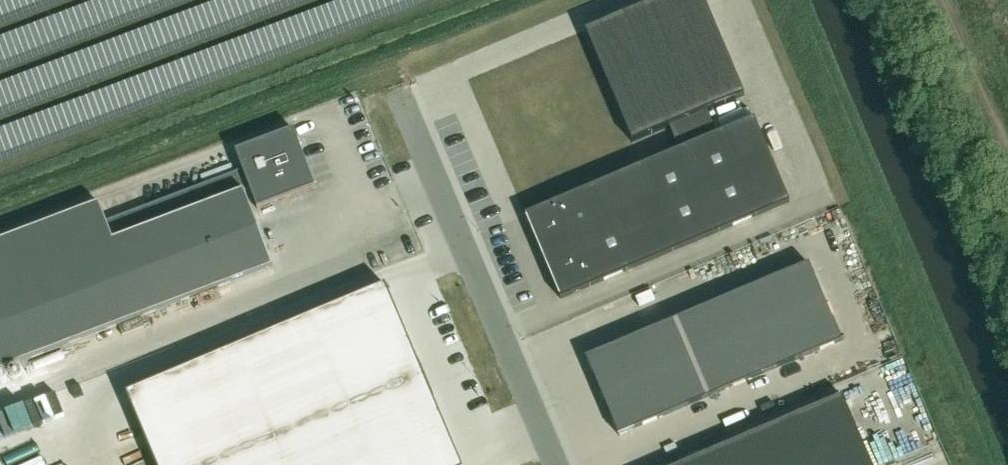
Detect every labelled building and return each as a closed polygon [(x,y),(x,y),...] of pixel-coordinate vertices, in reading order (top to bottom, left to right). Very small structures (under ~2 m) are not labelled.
[(717,133),(708,111),(744,95),(704,0),(657,0),(585,30),(632,143),(670,127),(679,149),(525,215),(526,217),(529,216),(544,251),(541,252),(545,261),(548,260),(562,295),(560,296),(561,299),(790,202),(754,118),(717,133)] [(250,190),(257,209),(315,187),(293,129),(235,151),(243,170),(106,222),(99,203),(0,240),(0,370),(273,267),(244,192),(250,190)] [(809,263),(586,357),(619,435),(842,341),(809,263)] [(424,383),(385,292),(132,400),(160,464),(232,464),(424,383)] [(424,383),(232,464),(459,464),(424,383)] [(695,464),(899,464),(871,395),(695,464)]
